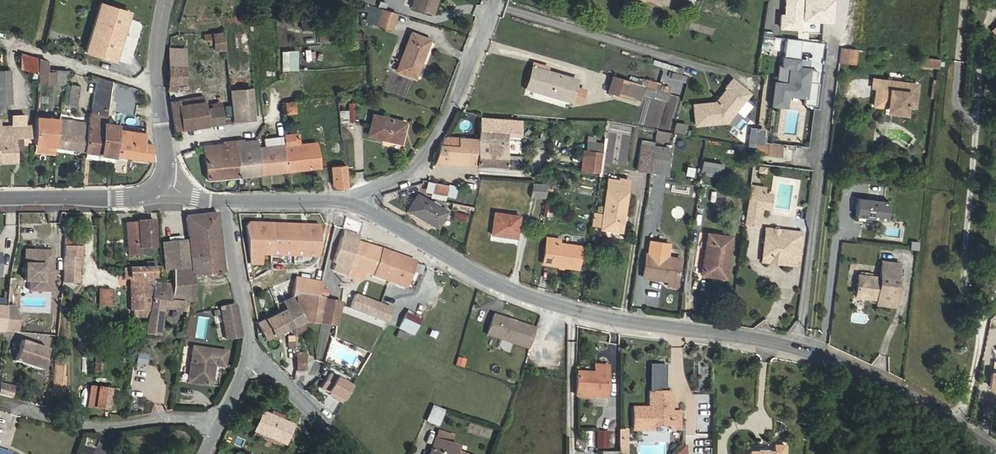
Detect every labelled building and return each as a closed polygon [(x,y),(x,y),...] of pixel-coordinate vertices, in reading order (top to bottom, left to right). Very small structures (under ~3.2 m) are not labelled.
[(436,0),(413,0),(411,7),(432,14),(436,0)] [(693,0),(683,0),(682,7),(691,9),(693,0)] [(375,24),(380,8),(365,3),(363,10),(368,11),(365,21),(375,24)] [(391,28),(396,12),(380,8),(375,24),(391,28)] [(314,29),(313,18),(300,19),(300,30),(314,29)] [(115,64),(120,39),(123,39),(126,24),(110,20),(101,61),(115,64)] [(340,29),(339,21),(330,22),(331,30),(340,29)] [(224,49),(223,32),(204,34),(205,40),(209,39),(210,42),(213,42),(214,50),(224,49)] [(360,38),(359,32),(344,35),(344,40),(351,39),(351,40),(360,38)] [(415,77),(429,39),(411,32),(396,70),(415,77)] [(331,42),(330,34),(318,35),(318,43),(331,42)] [(784,38),(781,58),(796,59),(799,40),(784,38)] [(854,63),(856,49),(839,47),(838,61),(854,63)] [(184,67),(184,49),(170,49),(168,67),(184,67)] [(38,73),(38,58),(21,53),(17,67),(38,73)] [(921,66),(938,68),(939,59),(922,57),(921,66)] [(66,84),(68,71),(55,70),(55,71),(46,71),(46,61),(38,58),(38,73),(37,83),(66,84)] [(814,82),(805,81),(807,68),(795,67),(796,59),(781,58),(780,65),(788,66),(786,83),(773,82),(770,104),(784,106),(785,94),(803,96),(802,104),(814,105),(816,82),(814,82)] [(266,77),(279,78),(280,65),(266,65),(266,77)] [(570,101),(576,79),(532,66),(525,88),(570,101)] [(223,122),(220,99),(179,105),(178,99),(177,91),(175,91),(175,83),(184,83),(184,67),(168,67),(168,82),(167,90),(175,130),(223,122)] [(805,81),(814,82),(815,70),(807,69),(805,81)] [(10,70),(0,70),(0,103),(11,102),(10,70)] [(100,113),(106,79),(95,76),(90,112),(100,113)] [(643,93),(645,86),(612,77),(608,91),(641,101),(643,93)] [(107,114),(112,81),(106,79),(100,113),(103,114),(107,114)] [(725,121),(749,93),(731,79),(725,87),(726,88),(715,102),(693,104),(695,125),(725,121)] [(914,107),(917,84),(873,79),(872,87),(876,88),(874,105),(887,107),(905,109),(906,106),(914,107)] [(66,104),(70,84),(66,84),(65,85),(62,103),(66,104)] [(75,107),(80,85),(70,84),(66,104),(66,105),(75,107)] [(667,101),(669,93),(645,86),(643,93),(667,101)] [(253,118),(250,88),(229,90),(233,126),(235,125),(239,120),(253,118)] [(261,92),(253,92),(255,116),(263,116),(261,92)] [(220,99),(219,93),(178,99),(179,105),(220,99)] [(295,112),(294,102),(286,102),(287,113),(295,112)] [(117,128),(118,123),(102,121),(103,114),(100,113),(90,112),(89,112),(88,123),(84,152),(85,152),(85,157),(113,162),(114,156),(117,128)] [(22,137),(31,136),(30,124),(25,125),(24,114),(11,115),(12,125),(0,125),(0,119),(0,162),(16,161),(16,148),(23,148),(22,137)] [(400,142),(405,122),(373,114),(368,135),(400,142)] [(313,131),(311,115),(303,116),(305,132),(313,131)] [(55,147),(59,119),(35,117),(34,145),(35,145),(35,150),(46,151),(46,146),(55,147)] [(505,166),(508,134),(518,135),(519,120),(479,118),(478,140),(476,165),(484,165),(505,166)] [(84,152),(88,123),(73,121),(73,120),(59,119),(55,147),(84,152)] [(673,132),(685,133),(686,123),(674,122),(673,132)] [(144,142),(145,132),(117,128),(114,156),(152,161),(152,143),(144,142)] [(321,168),(317,141),(299,142),(299,135),(296,135),(296,132),(283,134),(284,145),(286,172),(321,168)] [(476,165),(478,140),(458,138),(457,145),(439,144),(433,162),(476,165)] [(258,147),(257,140),(242,142),(242,139),(234,140),(238,177),(260,175),(258,147)] [(238,177),(234,140),(224,141),(224,143),(203,146),(207,180),(238,177)] [(650,172),(654,145),(640,143),(636,170),(650,172)] [(765,153),(766,145),(756,144),(755,152),(765,153)] [(286,172),(284,145),(258,147),(260,175),(286,172)] [(667,174),(671,148),(654,145),(650,172),(667,174)] [(599,172),(601,151),(586,149),(583,170),(599,172)] [(509,155),(508,167),(520,168),(522,156),(509,155)] [(720,177),(722,164),(702,161),(700,174),(720,177)] [(348,186),(346,165),(331,167),(333,185),(336,187),(348,186)] [(621,231),(628,180),(619,178),(619,180),(608,179),(603,213),(593,211),(591,226),(601,227),(600,228),(621,231)] [(431,193),(434,182),(427,181),(424,191),(431,193)] [(446,195),(448,185),(434,182),(431,193),(446,195)] [(545,197),(547,183),(533,183),(530,196),(545,197)] [(455,198),(456,186),(449,185),(447,197),(455,198)] [(762,207),(765,194),(762,194),(763,188),(749,186),(744,222),(757,224),(760,207),(762,207)] [(437,227),(446,211),(417,194),(408,210),(437,227)] [(886,220),(888,202),(856,198),(854,216),(886,220)] [(473,210),(474,207),(452,202),(451,208),(455,209),(456,207),(473,210)] [(465,221),(467,214),(454,210),(452,217),(465,221)] [(224,272),(217,212),(185,216),(188,241),(163,243),(163,248),(165,270),(167,270),(173,269),(173,275),(172,280),(172,284),(171,300),(183,301),(190,302),(195,301),(193,276),(224,272)] [(516,237),(519,216),(494,212),(491,234),(516,237)] [(155,247),(154,220),(125,222),(128,255),(142,255),(142,247),(154,247),(155,247)] [(317,250),(318,226),(271,224),(271,223),(249,222),(246,226),(249,254),(270,254),(270,248),(317,250)] [(798,259),(801,232),(765,227),(762,255),(795,259),(798,259)] [(360,235),(343,230),(341,236),(358,241),(360,235)] [(725,278),(731,236),(707,233),(701,270),(716,272),(715,276),(725,278)] [(348,274),(358,241),(341,236),(333,262),(336,263),(334,270),(348,275),(348,274)] [(405,287),(415,260),(381,248),(358,241),(348,274),(362,279),(364,272),(405,287)] [(577,268),(580,246),(558,243),(546,241),(542,263),(577,268)] [(154,254),(154,247),(142,247),(142,255),(154,254)] [(52,281),(52,270),(48,270),(48,265),(52,266),(53,251),(25,250),(23,280),(29,281),(29,290),(42,291),(42,281),(52,281)] [(676,287),(680,258),(645,253),(642,274),(655,276),(655,279),(667,281),(667,286),(676,287)] [(895,262),(896,254),(882,253),(881,261),(895,262)] [(794,265),(795,259),(762,255),(761,261),(794,265)] [(78,271),(78,256),(63,256),(63,271),(78,271)] [(894,306),(899,263),(895,262),(881,261),(880,277),(858,275),(856,297),(869,298),(871,296),(877,297),(877,299),(877,304),(894,306)] [(152,289),(154,282),(156,279),(161,280),(161,266),(156,266),(146,267),(128,267),(124,267),(124,278),(130,278),(131,310),(133,310),(133,314),(136,317),(148,316),(151,303),(152,289)] [(77,282),(78,271),(63,271),(62,282),(77,282)] [(32,313),(33,296),(24,296),(24,282),(21,282),(21,279),(10,277),(7,307),(6,308),(4,331),(17,332),(18,332),(18,316),(35,318),(35,313),(32,313)] [(318,297),(321,281),(295,277),(292,293),(296,293),(318,297)] [(51,291),(52,281),(42,281),(42,291),(51,291)] [(379,290),(381,284),(372,281),(370,286),(379,290)] [(171,300),(172,284),(154,282),(152,289),(151,303),(148,316),(144,334),(160,336),(163,308),(183,311),(183,309),(183,301),(171,300)] [(109,304),(109,291),(100,291),(100,304),(109,304)] [(323,299),(324,298),(318,297),(296,293),(296,305),(304,320),(320,323),(323,299)] [(386,323),(392,309),(355,294),(351,304),(349,309),(386,323)] [(306,329),(303,321),(290,298),(281,302),(284,308),(284,309),(292,325),(293,328),(294,335),(306,329)] [(336,325),(341,302),(323,299),(320,323),(336,325)] [(240,335),(238,322),(235,304),(220,307),(226,338),(240,335)] [(292,325),(284,309),(257,323),(266,340),(292,325)] [(409,333),(416,319),(405,314),(398,328),(409,333)] [(528,348),(535,328),(493,314),(486,334),(528,348)] [(413,334),(419,321),(416,319),(409,333),(413,334)] [(40,369),(47,349),(21,340),(14,360),(40,369)] [(211,385),(214,365),(224,366),(226,351),(192,346),(187,382),(211,385)] [(137,353),(135,362),(145,365),(148,356),(137,353)] [(305,369),(305,356),(303,356),(303,353),(295,354),(296,370),(305,369)] [(464,367),(465,358),(456,356),(455,366),(464,367)] [(608,396),(608,364),(594,364),(594,371),(577,371),(576,395),(608,396)] [(350,387),(328,374),(321,388),(329,393),(336,397),(335,398),(334,399),(341,403),(350,387)] [(15,386),(0,382),(0,383),(0,395),(11,399),(15,386)] [(108,403),(110,389),(89,387),(86,407),(108,410),(108,403)] [(115,404),(117,390),(110,389),(108,403),(115,404)] [(680,429),(680,411),(671,411),(671,392),(649,392),(649,407),(633,407),(633,429),(652,430),(652,426),(670,425),(670,429),(680,429)] [(430,405),(425,423),(439,426),(444,409),(430,405)] [(284,444),(292,424),(282,420),(283,416),(271,411),(269,414),(262,411),(253,431),(284,444)] [(626,438),(627,429),(618,429),(618,438),(626,438)] [(607,448),(607,430),(596,430),(596,448),(607,448)] [(449,444),(452,435),(438,431),(435,440),(447,444),(449,444)] [(626,453),(626,438),(618,438),(618,450),(618,453),(626,453)] [(454,452),(456,447),(449,444),(447,444),(435,440),(434,439),(431,449),(435,451),(434,453),(462,453),(454,452)] [(686,445),(684,445),(676,453),(685,453),(686,445)] [(784,445),(773,445),(773,452),(747,452),(747,453),(784,453),(784,445)] [(93,449),(83,446),(80,453),(92,453),(93,449)]
